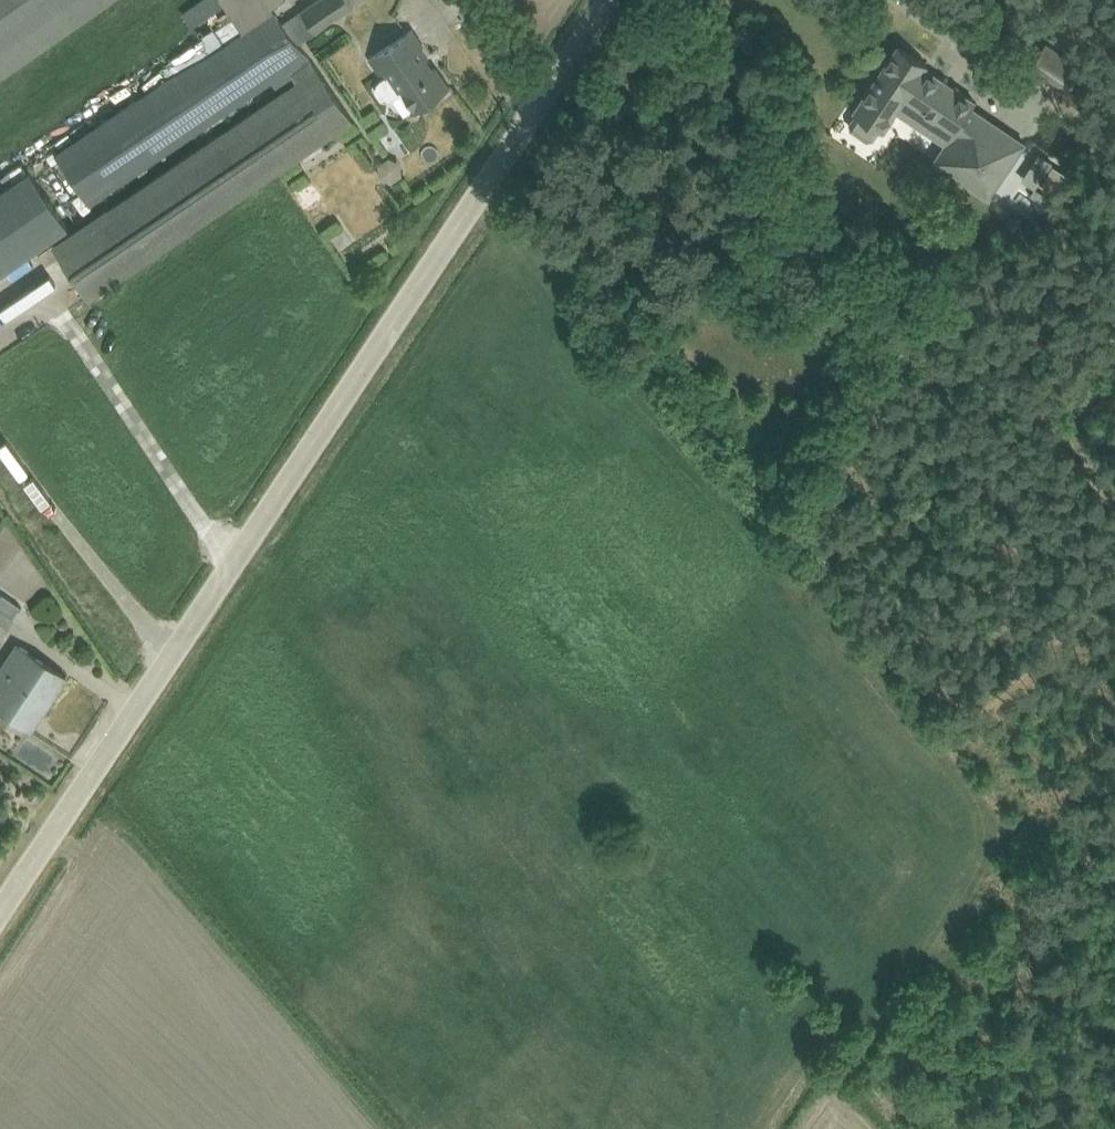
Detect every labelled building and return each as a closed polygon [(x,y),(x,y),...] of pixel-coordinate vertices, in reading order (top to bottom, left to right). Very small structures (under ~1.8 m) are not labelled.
[(358,110),(306,35),(357,0),(299,0),(288,7),(283,0),(268,0),(58,145),(94,198),(290,63),(295,71),(55,236),(94,292),(358,110)] [(455,82),(413,23),(366,55),(376,69),(372,79),(374,92),(380,96),(388,97),(395,92),(411,112),(455,82)] [(930,64),(896,41),(842,120),(872,140),(889,115),(945,153),(934,170),(986,206),(1027,145),(972,107),(976,102),(927,68),(930,64)] [(70,219),(30,160),(0,180),(0,266),(70,219)] [(24,604),(0,586),(0,623),(7,628),(24,604)] [(74,678),(25,643),(0,678),(0,682),(7,687),(0,696),(0,709),(35,733),(74,678)]
